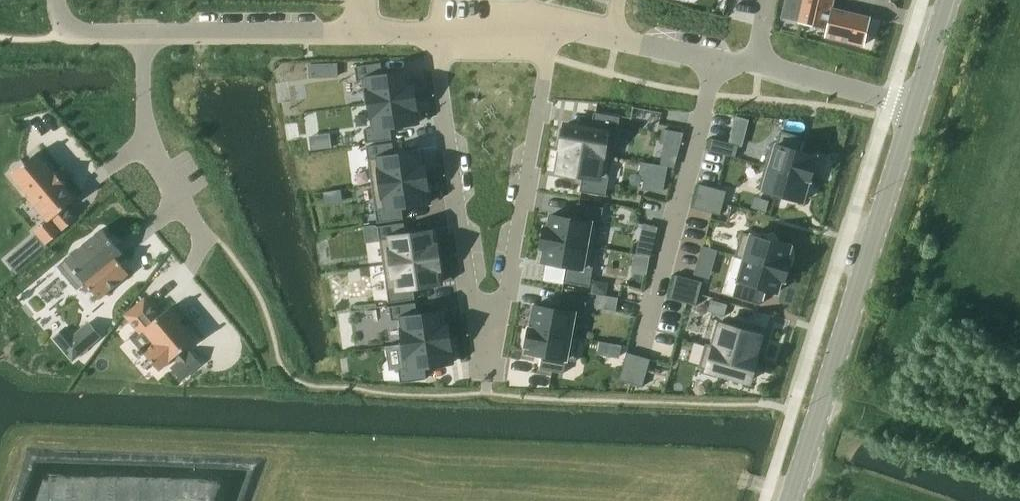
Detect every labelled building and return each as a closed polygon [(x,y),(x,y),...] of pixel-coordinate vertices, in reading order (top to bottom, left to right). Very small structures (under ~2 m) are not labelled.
[(799,21),(828,28),(826,37),(834,39),(863,45),(864,41),(867,37),(866,32),(870,18),(832,9),(834,0),(803,0),(799,21)] [(380,63),(355,67),(357,80),(362,80),(365,104),(415,97),(413,82),(411,82),(410,71),(382,75),(380,63)] [(373,128),(364,129),(366,142),(391,139),(390,127),(417,123),(416,112),(417,112),(415,97),(365,104),(365,105),(369,104),(371,118),(372,118),(373,128)] [(561,128),(558,143),(562,144),(561,147),(612,156),(619,117),(594,112),(591,128),(565,124),(565,128),(561,128)] [(663,128),(660,139),(679,144),(682,133),(663,128)] [(771,143),(765,166),(810,179),(815,162),(814,162),(815,156),(799,151),(803,138),(780,131),(776,144),(771,143)] [(711,138),(707,150),(735,157),(738,145),(711,138)] [(392,143),(366,147),(372,184),(426,177),(424,162),(423,162),(421,151),(394,155),(392,143)] [(558,150),(555,166),(559,167),(558,171),(583,175),(580,191),(605,196),(612,156),(561,147),(561,148),(562,149),(562,151),(558,150)] [(37,153),(11,174),(29,196),(28,197),(47,220),(35,231),(46,244),(76,218),(66,206),(75,198),(65,186),(65,185),(54,171),(53,172),(37,153)] [(765,166),(758,189),(802,202),(808,180),(810,180),(810,179),(765,166)] [(426,177),(372,184),(377,222),(403,219),(401,207),(429,203),(427,192),(428,191),(426,177)] [(646,178),(644,188),(662,191),(664,181),(646,178)] [(699,184),(695,196),(723,203),(726,191),(699,184)] [(695,196),(692,207),(720,215),(723,203),(695,196)] [(544,226),(542,237),(596,247),(603,208),(578,203),(575,219),(550,215),(548,227),(544,226)] [(403,223),(378,227),(383,264),(438,257),(436,242),(434,242),(433,231),(405,235),(403,223)] [(62,263),(59,266),(62,270),(74,284),(77,288),(81,285),(84,282),(85,283),(99,299),(128,274),(115,258),(122,252),(102,229),(65,259),(66,260),(62,263)] [(742,232),(735,255),(787,270),(790,260),(787,258),(790,246),(742,232)] [(542,237),(540,249),(544,249),(542,262),(566,266),(563,282),(589,286),(596,247),(542,237)] [(639,242),(637,253),(650,257),(653,246),(639,242)] [(737,281),(733,296),(760,304),(764,289),(777,292),(780,280),(784,281),(787,270),(735,255),(735,256),(744,259),(737,281)] [(438,257),(383,264),(389,302),(414,299),(413,287),(440,283),(438,272),(440,271),(438,257)] [(674,274),(671,286),(699,294),(702,282),(674,274)] [(594,283),(593,291),(605,294),(606,285),(594,283)] [(671,286),(668,298),(696,306),(699,294),(671,286)] [(145,298),(124,315),(140,333),(144,330),(154,342),(144,352),(143,352),(144,352),(159,370),(174,358),(177,362),(171,368),(181,380),(200,364),(190,351),(188,354),(184,349),(195,339),(169,308),(160,315),(145,298)] [(529,327),(529,328),(579,338),(580,337),(570,335),(574,314),(583,316),(586,302),(561,298),(558,310),(534,305),(530,328),(529,327)] [(415,303),(389,306),(391,319),(401,318),(402,328),(401,328),(403,342),(399,343),(400,344),(449,337),(447,322),(446,322),(444,311),(417,315),(415,303)] [(66,327),(54,337),(73,360),(100,337),(89,323),(73,336),(66,327)] [(706,344),(705,345),(755,359),(755,358),(754,358),(760,336),(717,323),(710,345),(706,344)] [(529,328),(526,346),(527,346),(526,352),(542,355),(540,369),(563,373),(566,359),(575,361),(579,338),(529,328)] [(403,368),(398,369),(400,382),(426,379),(424,367),(452,363),(450,352),(451,351),(449,337),(400,344),(403,368)] [(705,345),(699,367),(702,368),(701,372),(716,377),(717,373),(748,382),(750,377),(753,379),(758,363),(754,362),(755,359),(705,345)] [(627,352),(618,379),(630,383),(638,356),(627,352)] [(638,356),(630,383),(642,387),(650,359),(638,356)]
